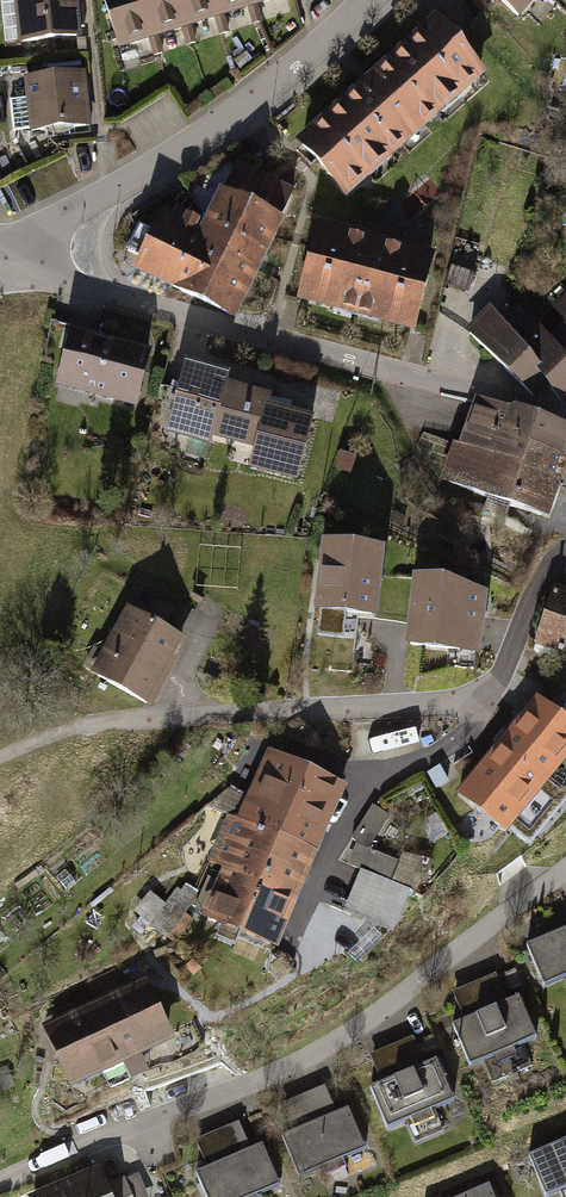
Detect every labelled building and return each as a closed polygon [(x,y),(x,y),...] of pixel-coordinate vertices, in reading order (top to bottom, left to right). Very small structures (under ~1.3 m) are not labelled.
[(1,1),(6,54),(76,48),(71,0),(16,0),(1,1)] [(189,55),(172,0),(141,0),(136,1),(155,65),(189,55)] [(222,45),(209,0),(172,0),(189,55),(222,45)] [(256,35),(245,0),(209,0),(222,45),(256,35)] [(289,25),(282,0),(245,0),(256,35),(289,25)] [(517,31),(541,4),(536,0),(482,0),(517,31)] [(122,75),(155,65),(136,1),(102,12),(122,75)] [(480,83),(432,31),(297,154),(345,206),(480,83)] [(83,85),(13,92),(18,145),(88,138),(83,85)] [(129,272),(182,298),(231,321),(290,199),(227,169),(198,230),(158,211),(151,225),(144,221),(127,255),(135,259),(129,272)] [(428,265),(309,234),(289,311),(407,342),(428,265)] [(485,288),(488,273),(467,270),(464,285),(485,288)] [(544,337),(565,364),(565,296),(554,305),(565,320),(544,337)] [(565,398),(565,364),(544,337),(512,297),(471,330),(526,399),(546,383),(561,402),(565,398)] [(145,358),(62,337),(48,394),(131,414),(145,358)] [(222,389),(224,383),(180,371),(160,442),(204,454),(208,440),(222,389)] [(291,483),(309,421),(259,408),(261,400),(222,389),(208,440),(244,450),(239,469),(291,483)] [(464,414),(450,457),(506,475),(511,458),(558,472),(565,446),(464,414)] [(353,459),(334,454),(327,478),(345,484),(353,459)] [(541,524),(558,472),(511,458),(506,475),(450,457),(439,492),(541,524)] [(374,617),(382,550),(328,544),(320,609),(320,611),(355,615),(374,617)] [(444,582),(419,580),(412,643),(477,649),(483,596),(444,582)] [(101,680),(154,707),(190,637),(162,623),(171,606),(146,593),(101,680)] [(556,593),(539,643),(565,652),(565,596),(556,593)] [(349,672),(355,615),(320,611),(320,609),(312,608),(306,667),(349,672)] [(534,693),(459,790),(505,826),(509,821),(531,838),(565,794),(565,718),(534,693)] [(313,768),(270,750),(241,818),(284,836),(313,768)] [(352,784),(313,768),(284,836),(324,853),(352,784)] [(298,912),(324,853),(284,836),(241,818),(228,813),(203,872),(223,881),(298,912)] [(421,880),(430,855),(406,846),(397,872),(421,880)] [(399,862),(360,849),(352,874),(369,879),(392,886),(399,862)] [(392,886),(369,879),(356,919),(398,932),(411,892),(392,886)] [(298,912),(223,881),(202,931),(277,963),(298,912)] [(528,953),(546,993),(565,984),(565,937),(528,953)] [(519,977),(506,983),(512,997),(525,991),(519,977)] [(119,1067),(174,1041),(146,984),(91,1010),(119,1067)] [(473,1074),(482,1070),(490,1089),(537,1068),(529,1050),(542,1044),(522,1000),(509,1006),(499,984),(457,1002),(467,1025),(454,1031),(473,1074)] [(64,1093),(119,1067),(91,1010),(37,1036),(64,1093)] [(434,1039),(421,1045),(427,1058),(440,1053),(434,1039)] [(388,1136),(411,1126),(416,1139),(442,1128),(436,1115),(457,1106),(437,1062),(424,1068),(414,1046),(372,1064),(382,1087),(369,1093),(388,1136)] [(345,1085),(332,1091),(338,1105),(351,1099),(345,1085)] [(299,1182),(321,1173),(327,1185),(353,1174),(348,1161),(368,1152),(349,1108),(335,1114),(325,1092),(283,1110),(293,1133),(280,1139),(299,1182)] [(261,1126),(248,1132),(254,1146),(267,1140),(261,1126)] [(284,1193),(264,1150),(251,1156),(241,1133),(199,1152),(209,1174),(196,1180),(203,1196),(275,1196),(284,1193)] [(542,1196),(565,1196),(565,1157),(531,1171),(542,1196)] [(144,1179),(115,1193),(108,1178),(69,1196),(152,1196),(144,1179)]
